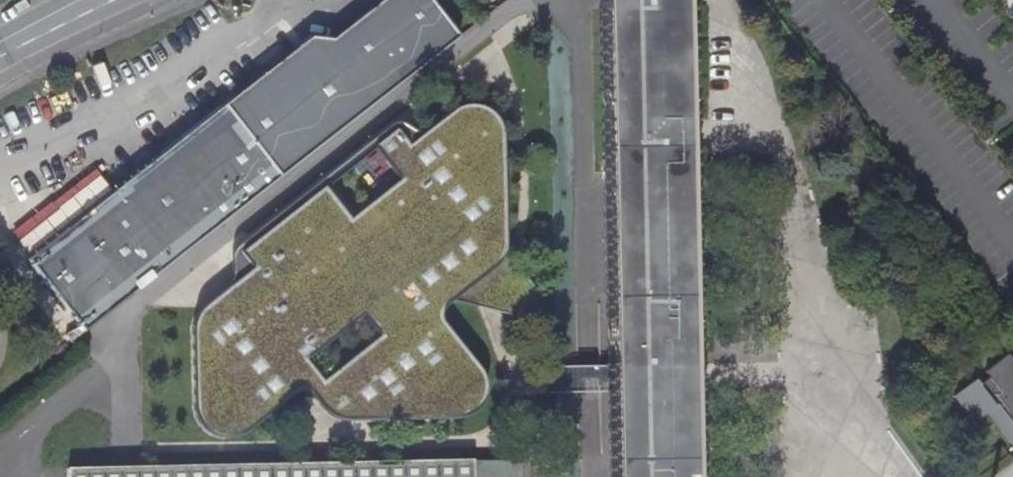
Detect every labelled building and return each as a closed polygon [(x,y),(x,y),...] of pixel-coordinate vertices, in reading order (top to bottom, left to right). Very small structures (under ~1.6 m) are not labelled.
[(229,103),(285,173),(382,97),(462,35),(435,0),(383,0),(334,39),(314,37),(229,103)] [(609,476),(689,476),(680,0),(600,0),(609,476)] [(86,329),(285,173),(229,103),(29,259),(86,329)] [(198,312),(191,327),(194,418),(202,427),(210,432),(222,437),(240,434),(292,396),(304,391),(310,397),(325,415),(335,420),(350,421),(457,417),(468,415),(475,409),(481,398),(484,387),(480,372),(440,315),(442,309),(447,302),(494,267),(502,247),(501,136),(498,126),(491,115),(479,106),(457,108),(428,131),(423,133),(417,133),(398,122),(394,123),(370,142),(400,179),(350,219),(319,180),(231,252),(229,282),(225,289),(198,312)] [(969,426),(986,414),(1012,450),(1012,359),(1009,354),(948,399),(969,426)] [(505,458),(65,467),(65,476),(505,476),(505,458)]
